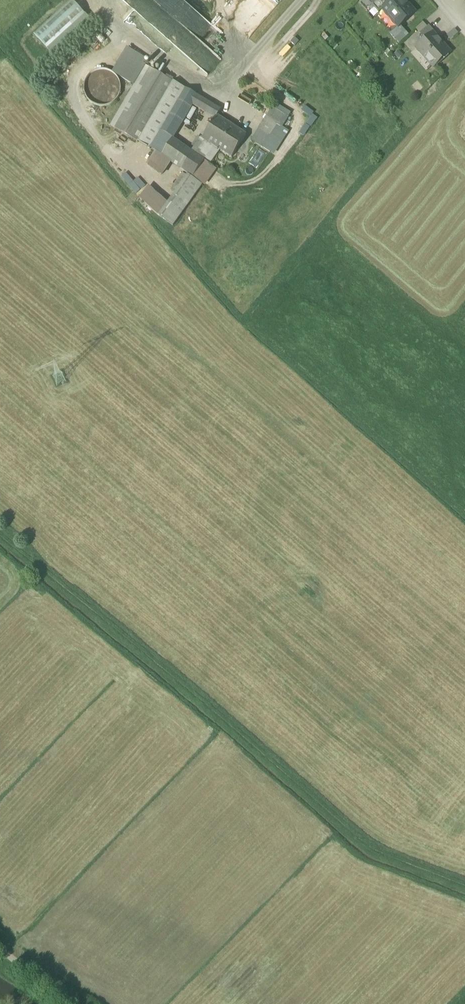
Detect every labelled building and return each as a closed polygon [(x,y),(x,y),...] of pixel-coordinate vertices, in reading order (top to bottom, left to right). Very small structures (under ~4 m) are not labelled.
[(49,50),(86,16),(71,0),(70,0),(33,34),(49,50)] [(382,10),(392,1),(391,0),(367,0),(379,14),(382,10)] [(400,26),(415,13),(408,5),(406,6),(401,0),(393,0),(392,1),(382,10),(391,20),(393,19),(400,26)] [(93,23),(86,16),(49,50),(55,57),(93,23)] [(424,39),(425,40),(431,35),(432,36),(434,34),(435,33),(429,26),(419,34),(424,39)] [(427,58),(434,65),(449,52),(442,43),(440,45),(432,36),(431,35),(425,40),(423,43),(416,49),(425,60),(427,58)] [(146,60),(128,49),(113,74),(131,85),(146,60)] [(110,126),(136,142),(172,82),(169,80),(145,66),(110,126)] [(84,89),(85,96),(89,102),(95,106),(102,108),(110,107),(116,103),(120,96),(121,89),(120,82),(116,76),(110,72),(103,71),(95,72),(89,76),(85,82),(84,89)] [(172,82),(136,142),(150,150),(151,148),(161,132),(185,90),(172,82)] [(193,106),(205,113),(210,104),(186,90),(185,90),(161,132),(172,139),(193,106)] [(275,103),(272,108),(288,118),(291,113),(275,103)] [(217,108),(210,104),(205,113),(211,116),(217,108)] [(221,111),(217,108),(211,116),(215,119),(217,116),(221,111)] [(251,141),(262,148),(277,124),(283,128),(289,118),(288,118),(272,108),(251,141)] [(219,150),(232,158),(246,135),(217,116),(215,119),(202,139),(213,146),(219,150)] [(289,132),(283,128),(277,124),(262,148),(274,155),(289,132)] [(156,152),(162,156),(172,139),(161,132),(151,148),(156,152)] [(213,146),(202,139),(201,138),(191,152),(204,161),(213,146)] [(191,152),(172,139),(162,156),(171,163),(193,178),(205,161),(204,161),(191,152)] [(213,146),(204,161),(205,161),(193,178),(203,185),(215,169),(209,165),(219,150),(213,146)] [(162,156),(156,152),(147,166),(161,176),(171,163),(162,156)] [(158,216),(173,227),(202,186),(187,175),(167,203),(148,188),(139,199),(158,216)]
